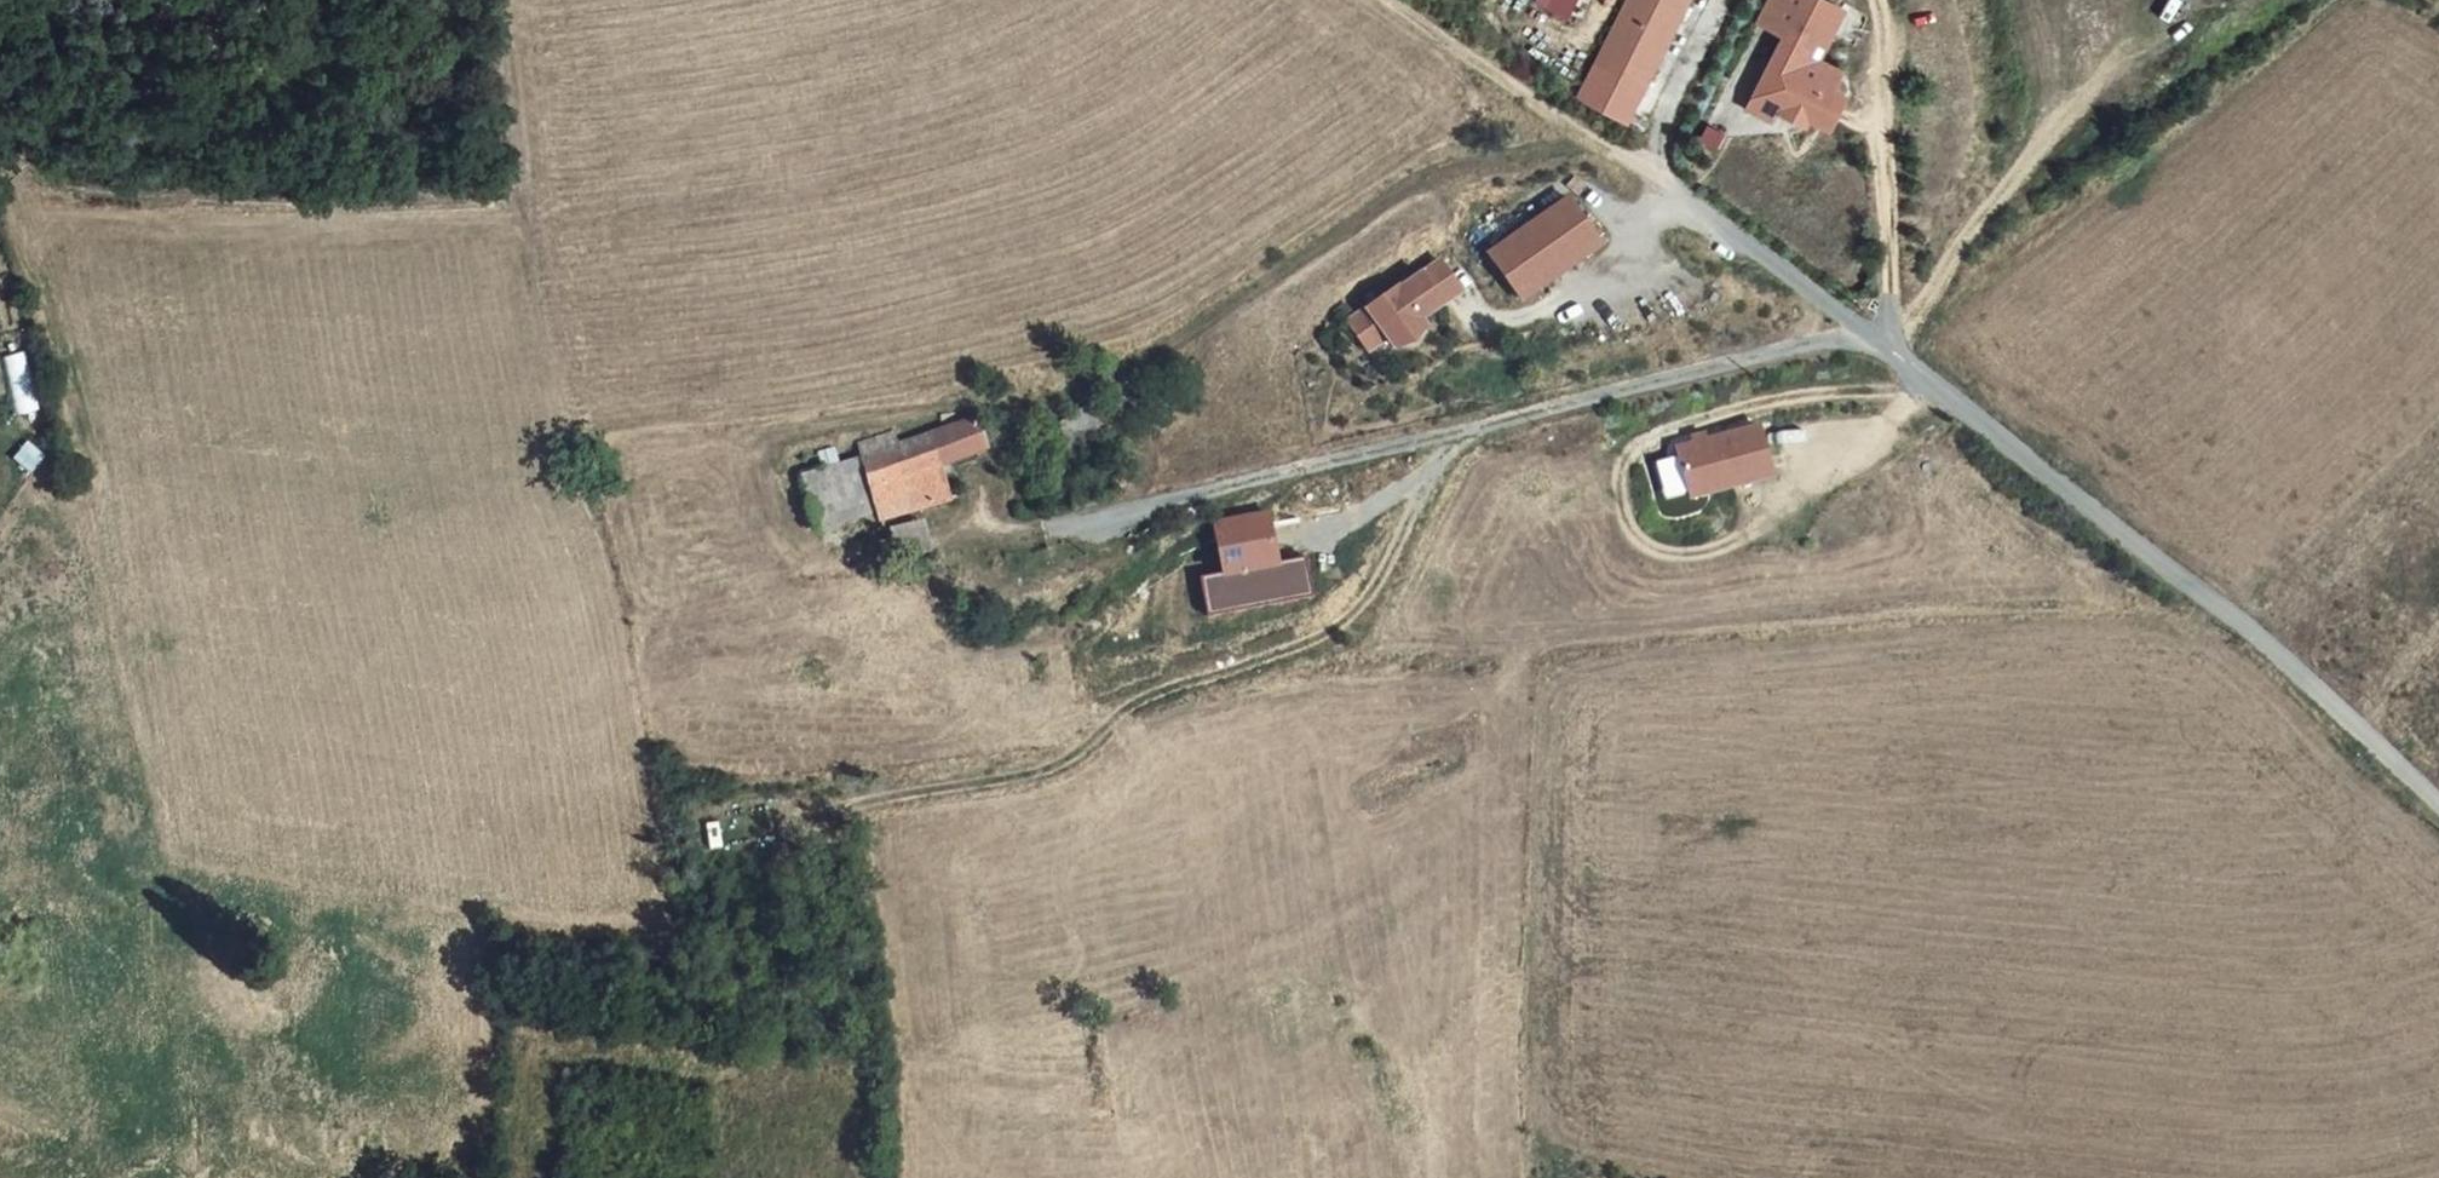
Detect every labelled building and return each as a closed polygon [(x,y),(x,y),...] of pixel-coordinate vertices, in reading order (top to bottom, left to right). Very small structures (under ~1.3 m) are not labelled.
[(1675,0),(1615,0),(1590,51),(1637,75),(1675,0)] [(1835,60),(1837,56),(1818,47),(1836,8),(1819,0),(1760,0),(1752,15),(1776,26),(1799,37),(1776,84),(1800,96),(1802,106),(1824,116),(1841,81),(1835,60)] [(1776,84),(1799,37),(1776,26),(1759,61),(1765,65),(1755,85),(1771,93),(1778,96),(1775,102),(1798,113),(1802,106),(1800,96),(1776,84)] [(1765,105),(1771,93),(1755,85),(1765,65),(1759,61),(1743,94),(1765,105)] [(1515,291),(1595,235),(1561,187),(1481,243),(1515,291)] [(1454,282),(1432,251),(1414,264),(1435,294),(1454,282)] [(1435,294),(1414,264),(1390,280),(1389,278),(1341,311),(1370,351),(1389,338),(1396,349),(1413,338),(1417,318),(1412,311),(1435,294)] [(28,352),(4,355),(13,417),(38,413),(28,352)] [(982,475),(968,445),(1015,424),(1011,416),(1002,396),(887,448),(914,506),(958,488),(967,507),(991,497),(987,489),(1001,483),(995,471),(982,475)] [(1770,468),(1756,418),(1673,441),(1687,491),(1770,468)] [(804,471),(814,513),(827,510),(831,525),(878,515),(865,457),(804,471)] [(1213,521),(1223,574),(1203,578),(1210,612),(1312,593),(1305,559),(1280,564),(1270,511),(1213,521)]
